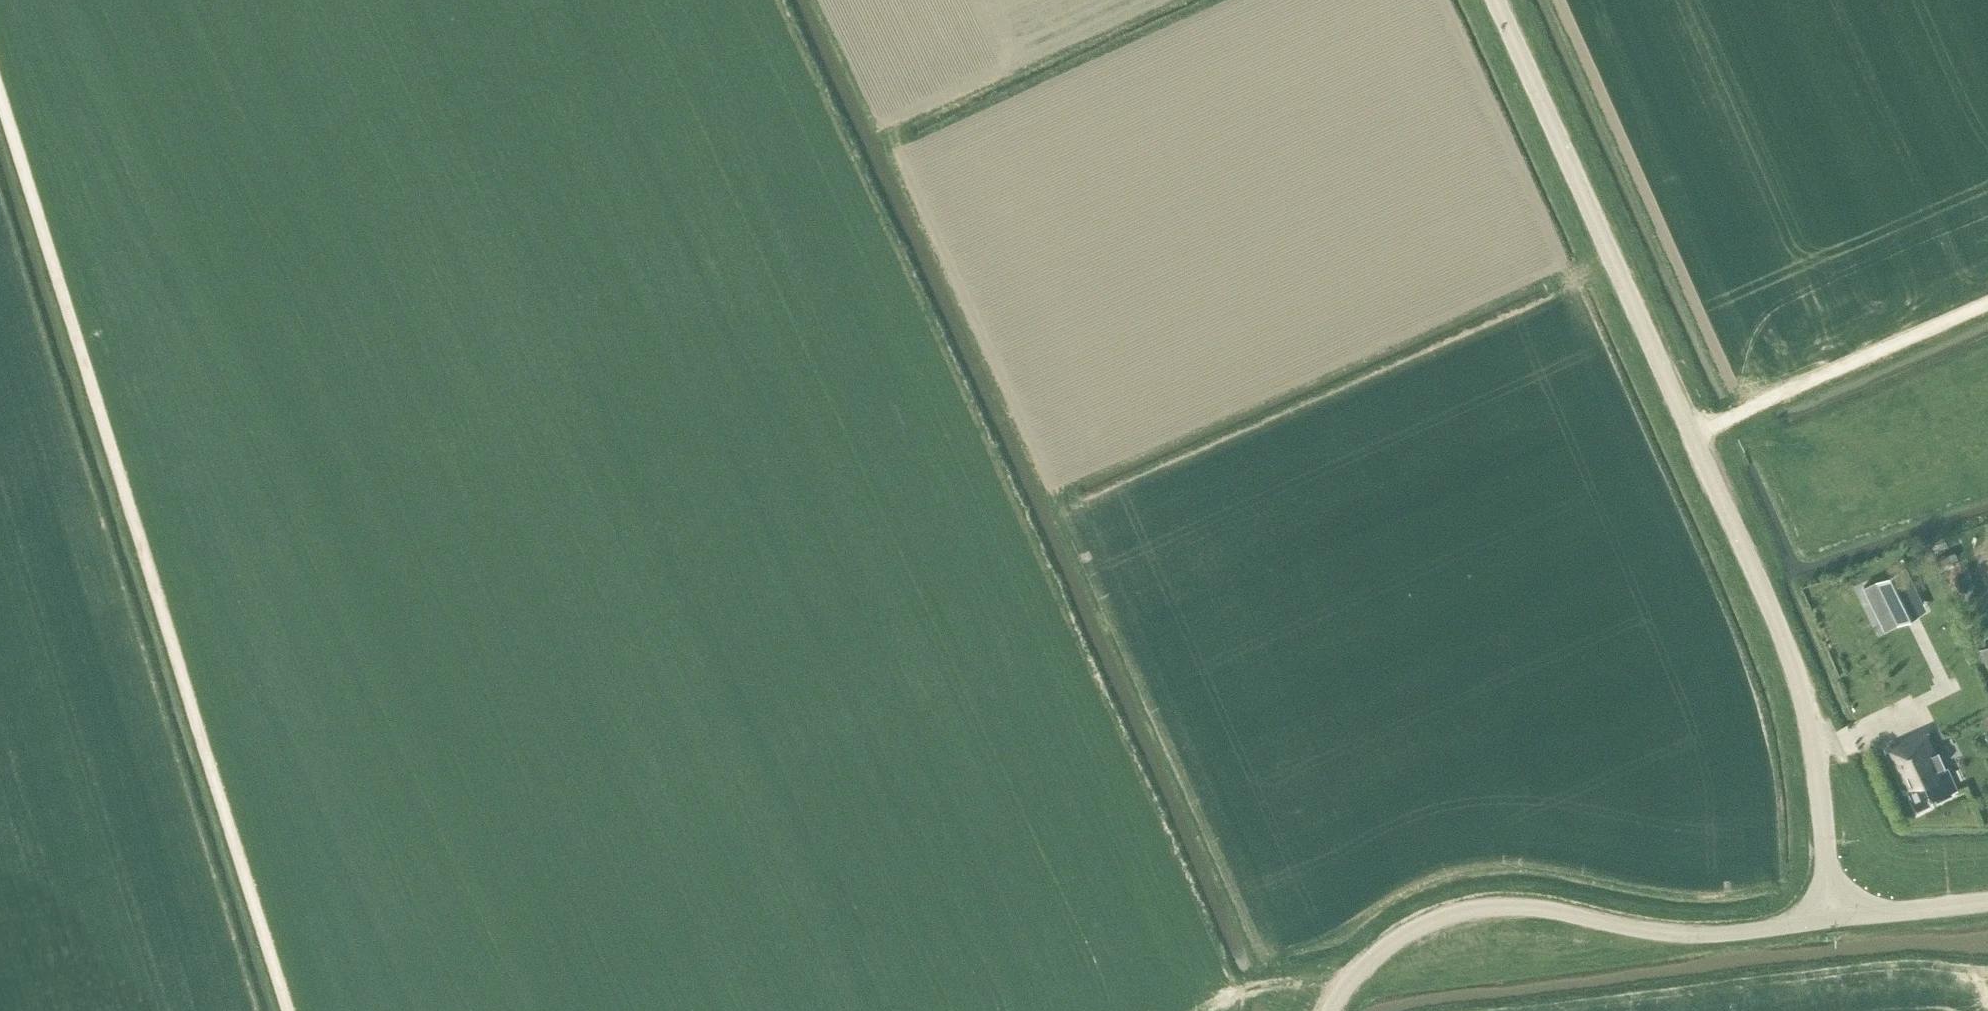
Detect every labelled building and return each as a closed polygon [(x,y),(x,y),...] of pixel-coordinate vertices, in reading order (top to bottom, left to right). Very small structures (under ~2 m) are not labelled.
[(1904,565),(1864,585),(1880,622),(1922,601),(1904,565)] [(1917,806),(1957,788),(1947,766),(1944,767),(1928,730),(1885,749),(1903,787),(1907,785),(1917,806)]
